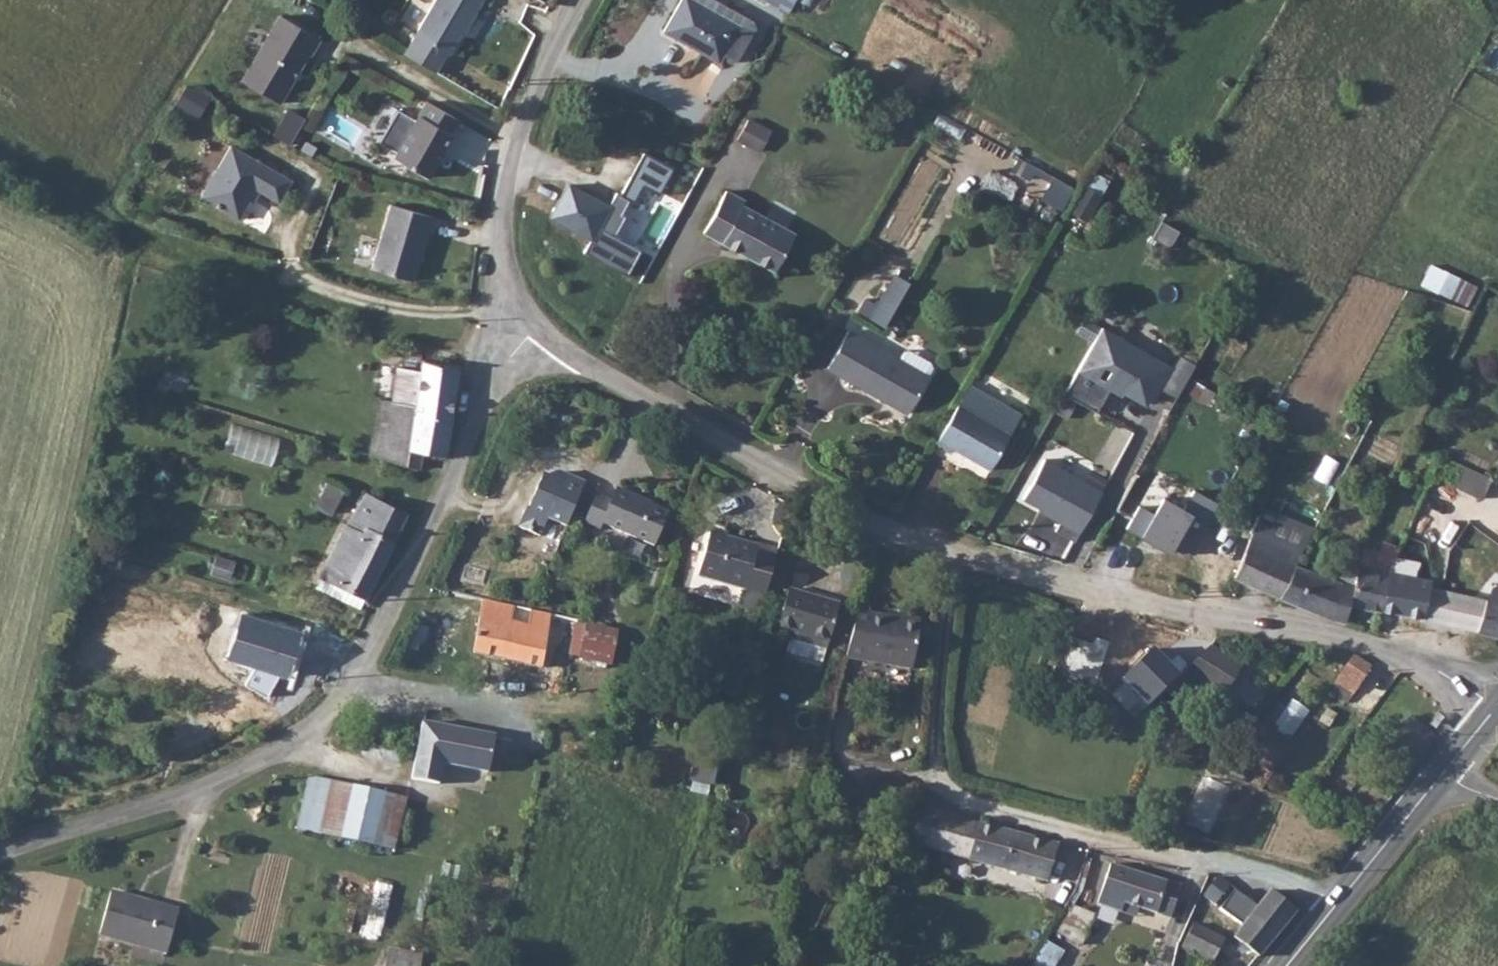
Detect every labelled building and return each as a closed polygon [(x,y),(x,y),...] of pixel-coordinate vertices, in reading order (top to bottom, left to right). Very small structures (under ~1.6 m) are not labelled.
[(431,74),(462,24),(466,26),(481,0),(428,0),(397,53),(431,74)] [(691,0),(690,0),(680,0),(663,32),(714,63),(718,60),(729,65),(736,61),(752,34),(691,0)] [(691,0),(752,34),(752,22),(714,0),(691,0)] [(794,0),(762,0),(787,14),(794,0)] [(315,39),(276,16),(237,81),(274,103),(304,55),(305,56),(315,39)] [(204,102),(182,90),(172,107),(194,119),(204,102)] [(455,123),(424,104),(391,160),(424,181),(449,139),(447,137),(455,123)] [(287,143),(301,118),(284,109),(270,133),(287,143)] [(740,143),(766,155),(775,136),(749,123),(740,143)] [(288,183),(227,148),(197,201),(236,222),(253,192),(276,205),(288,183)] [(1082,224),(1108,182),(1087,169),(1061,211),(1082,224)] [(1025,191),(1059,210),(1070,189),(1037,170),(1025,191)] [(705,239),(775,279),(798,237),(745,208),(746,203),(729,195),(705,239)] [(429,243),(434,226),(388,213),(369,277),(411,289),(425,242),(429,243)] [(878,297),(871,309),(887,318),(913,272),(897,264),(878,297)] [(1424,267),(1418,289),(1468,303),(1474,281),(1424,267)] [(859,302),(871,309),(878,297),(865,291),(859,302)] [(830,357),(909,402),(928,369),(848,323),(830,357)] [(1169,364),(1100,324),(1061,392),(1094,410),(1107,387),(1119,394),(1124,386),(1149,400),(1169,364)] [(415,381),(407,448),(442,451),(452,361),(419,359),(415,381)] [(1030,391),(979,362),(936,437),(949,443),(954,440),(990,461),(1030,391)] [(1218,388),(1184,371),(1178,384),(1210,401),(1218,388)] [(386,456),(405,462),(407,448),(415,381),(402,379),(399,401),(392,401),(385,456),(386,456)] [(1484,493),(1493,473),(1437,449),(1428,469),(1484,493)] [(1052,529),(1072,540),(1100,489),(1042,457),(1020,498),(1045,511),(1043,514),(1057,521),(1052,529)] [(562,525),(582,480),(559,470),(554,477),(541,472),(514,524),(534,533),(545,517),(562,525)] [(1131,471),(1094,539),(1129,558),(1168,490),(1131,471)] [(327,515),(338,490),(321,483),(310,507),(327,515)] [(359,486),(324,583),(359,600),(405,508),(359,486)] [(663,514),(610,489),(605,500),(590,494),(578,520),(598,529),(600,526),(649,547),(663,514)] [(1292,561),(1299,545),(1254,525),(1231,575),(1276,596),(1292,561)] [(1391,550),(1390,553),(1411,557),(1405,529),(1400,527),(1392,546),(1391,550)] [(745,591),(757,550),(711,537),(699,578),(745,591)] [(1276,596),(1276,597),(1333,623),(1339,624),(1345,605),(1363,546),(1348,543),(1345,555),(1337,555),(1327,579),(1292,561),(1276,596)] [(1345,605),(1376,611),(1390,553),(1391,550),(1363,546),(1345,605)] [(1376,611),(1418,620),(1425,584),(1427,577),(1427,576),(1409,572),(1411,557),(1390,553),(1376,611)] [(1497,568),(1486,594),(1469,630),(1478,631),(1497,636),(1497,569),(1497,568)] [(1425,584),(1438,586),(1439,578),(1427,576),(1427,577),(1425,584)] [(1469,630),(1486,594),(1438,586),(1425,584),(1418,620),(1469,630)] [(820,668),(836,609),(786,595),(774,635),(791,640),(788,659),(820,668)] [(482,603),(470,659),(535,670),(543,633),(564,636),(566,624),(529,617),(530,610),(525,610),(482,603)] [(851,617),(841,662),(903,675),(913,636),(881,629),(882,624),(851,617)] [(881,629),(913,636),(915,628),(883,621),(882,624),(881,629)] [(566,624),(564,636),(570,637),(567,656),(608,663),(614,633),(566,624)] [(1235,664),(1203,643),(1169,676),(1210,704),(1235,664)] [(1349,654),(1348,654),(1330,680),(1348,691),(1354,685),(1364,691),(1376,672),(1349,654)] [(421,720),(408,778),(436,783),(439,760),(485,768),(491,732),(421,720)] [(1182,825),(1209,836),(1228,788),(1201,777),(1182,825)] [(387,850),(401,799),(307,781),(296,828),(387,850)] [(909,837),(929,842),(936,811),(917,806),(916,811),(909,837)] [(929,842),(949,848),(956,816),(936,811),(929,842)] [(956,816),(949,848),(1047,873),(1056,844),(1056,843),(956,816)] [(1124,900),(1170,911),(1177,883),(1110,863),(1100,905),(1121,911),(1124,900)] [(1211,919),(1259,954),(1298,905),(1270,886),(1256,904),(1216,875),(1203,891),(1218,903),(1211,919)] [(97,940),(161,954),(172,915),(106,900),(97,940)] [(1075,920),(1088,924),(1093,910),(1079,907),(1075,920)] [(1182,944),(1215,955),(1222,935),(1189,923),(1182,944)] [(422,954),(384,946),(380,965),(419,965),(422,954)]
